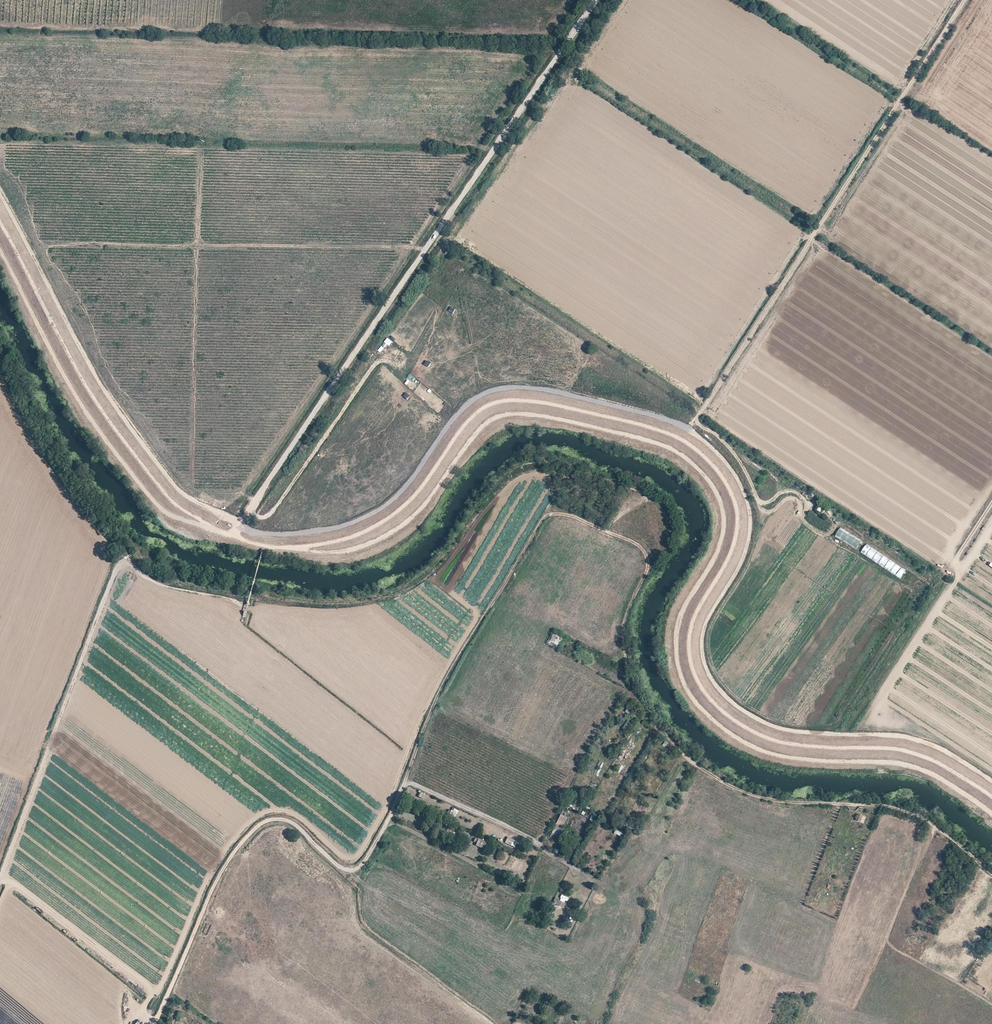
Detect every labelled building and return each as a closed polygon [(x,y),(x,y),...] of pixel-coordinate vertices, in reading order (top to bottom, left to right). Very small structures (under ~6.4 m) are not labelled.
[(820,505),(815,513),(820,516),(824,507),(820,505)] [(840,527),(835,536),(856,549),(862,540),(840,527)] [(865,545),(860,554),(902,577),(907,568),(865,545)] [(549,645),(558,648),(562,637),(552,634),(549,645)] [(632,716),(634,712),(628,708),(627,708),(625,712),(631,716),(632,716)] [(623,728),(627,731),(632,723),(628,720),(623,728)] [(449,815),(455,817),(459,810),(453,807),(449,815)] [(552,832),(562,837),(565,829),(562,828),(567,817),(561,814),(552,832)] [(507,837),(504,843),(514,848),(517,841),(507,837)] [(475,846),(483,849),(486,842),(478,839),(475,846)] [(592,896),(600,901),(604,894),(596,890),(592,896)] [(564,909),(566,902),(555,898),(552,904),(564,909)] [(532,912),(535,906),(527,902),(524,909),(532,912)]
